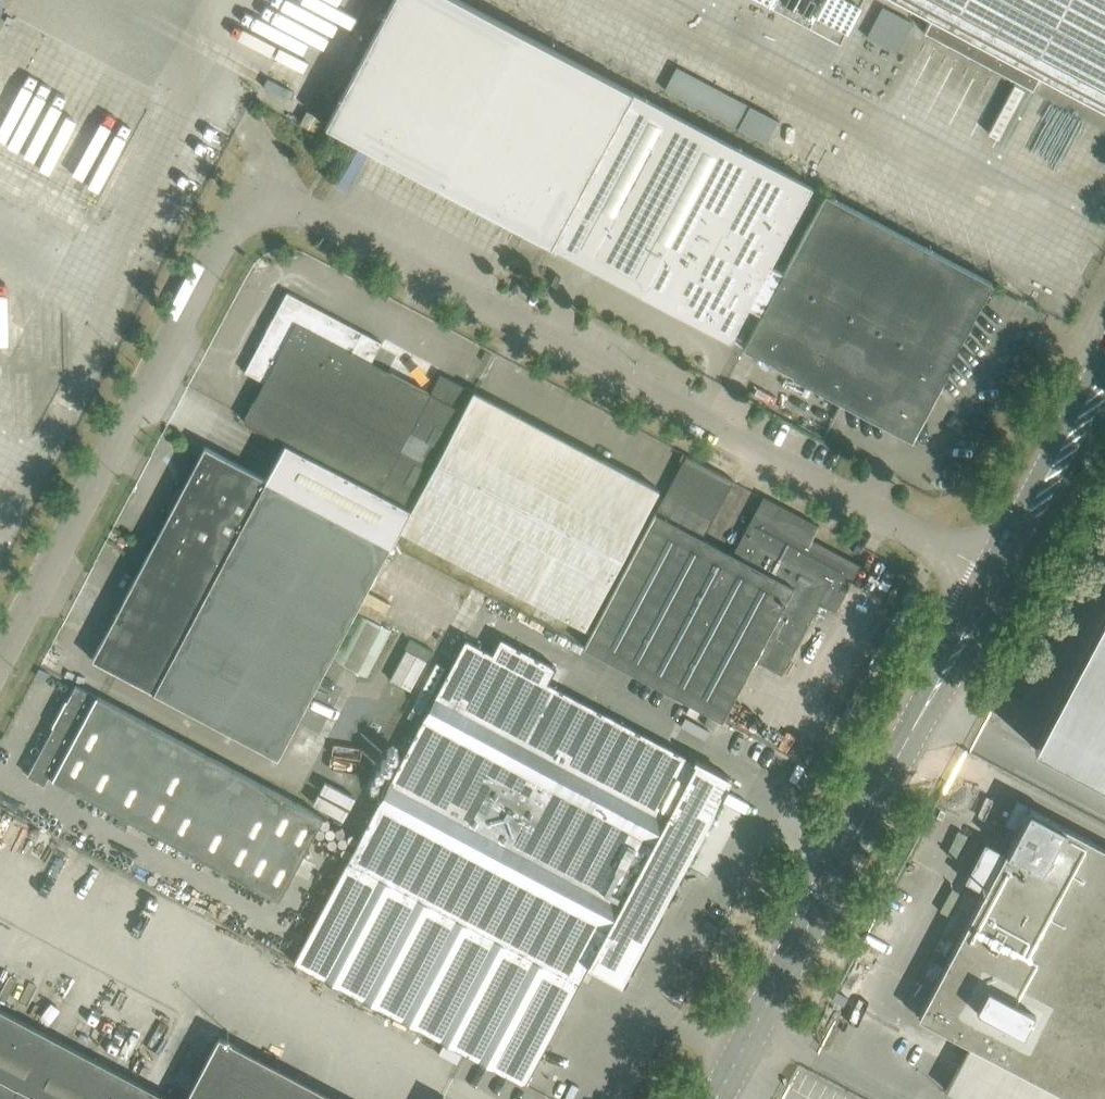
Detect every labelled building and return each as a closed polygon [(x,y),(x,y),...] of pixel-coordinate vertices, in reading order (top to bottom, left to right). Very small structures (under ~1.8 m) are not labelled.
[(356,141),(550,244),(632,91),(461,0),(393,0),(326,125),(356,141)] [(839,36),(838,38),(840,38),(860,0),(770,0),(839,36)] [(931,16),(924,31),(1032,88),(1040,74),(1104,109),(1104,0),(901,0),(931,16)] [(883,2),(867,33),(897,49),(914,18),(883,2)] [(747,306),(761,313),(783,272),(769,266),(811,186),(632,91),(550,244),(729,339),(729,338),(730,339),(747,306)] [(333,98),(324,93),(313,113),(323,118),(333,98)] [(766,142),(777,119),(753,107),(741,129),(766,142)] [(307,110),(300,123),(316,132),(323,119),(307,110)] [(323,158),(327,160),(332,163),(333,163),(338,154),(329,148),(323,158)] [(910,435),(992,282),(825,193),(783,272),(761,313),(743,347),(761,357),(762,356),(775,363),(775,364),(910,435)] [(505,266),(517,273),(523,262),(511,256),(505,266)] [(555,274),(550,283),(556,286),(561,277),(555,274)] [(265,341),(249,372),(272,384),(291,395),(311,405),(330,415),(349,425),(369,436),(387,446),(404,415),(427,372),(408,362),(388,352),(369,342),(350,331),(331,321),(311,311),(288,299),(265,341)] [(473,390),(399,530),(585,628),(659,489),(473,390)] [(215,435),(204,456),(231,471),(250,481),(270,492),(289,502),(308,512),(327,522),(347,532),(366,543),(399,480),(380,470),(360,460),(341,450),(322,440),(303,429),(284,419),(264,409),(237,394),(226,416),(215,435)] [(170,520),(159,541),(194,560),(213,570),(233,580),(252,590),(271,600),(290,611),(309,621),(329,631),(348,641),(367,652),(386,662),(405,672),(439,610),(419,600),(400,589),(381,579),(362,569),(342,559),(323,549),(304,538),(285,528),(266,518),(247,508),(227,498),(192,479),(181,500),(170,520)] [(584,646),(722,720),(754,659),(781,674),(809,621),(807,620),(817,601),(835,610),(860,564),(812,538),(819,525),(764,495),(763,495),(733,553),(655,512),(584,646)] [(121,612),(108,637),(143,656),(162,666),(181,677),(201,687),(220,697),(239,707),(258,718),(277,728),(297,738),(316,748),(335,758),(354,769),(393,695),(374,685),(355,674),(336,664),(317,654),(297,644),(278,633),(259,623),(240,613),(221,603),(201,593),(182,582),(147,564),(134,589),(121,612)] [(1034,748),(1104,785),(1104,615),(1034,748)] [(366,827),(294,962),(525,1084),(588,964),(621,980),(681,867),(682,864),(725,784),(727,779),(729,780),(731,777),(695,758),(694,759),(547,681),(555,666),(501,636),(492,654),(466,640),(366,827)] [(27,774),(44,783),(46,779),(275,902),(321,815),(76,684),(67,700),(66,700),(52,725),(57,728),(53,736),(48,737),(27,774)] [(709,714),(704,724),(713,729),(718,719),(709,714)] [(985,890),(918,1016),(1048,1085),(1103,1094),(1102,1098),(1104,1098),(1104,847),(1029,807),(1005,852),(985,890)] [(985,890),(1005,852),(985,841),(965,879),(985,890)] [(861,951),(862,952),(876,959),(892,928),(878,921),(861,951)] [(16,1088),(36,1098),(172,1098),(0,1008),(0,1080),(16,1088)] [(219,1035),(185,1098),(340,1098),(219,1035)] [(16,1088),(0,1080),(0,1098),(36,1098),(16,1088)]
